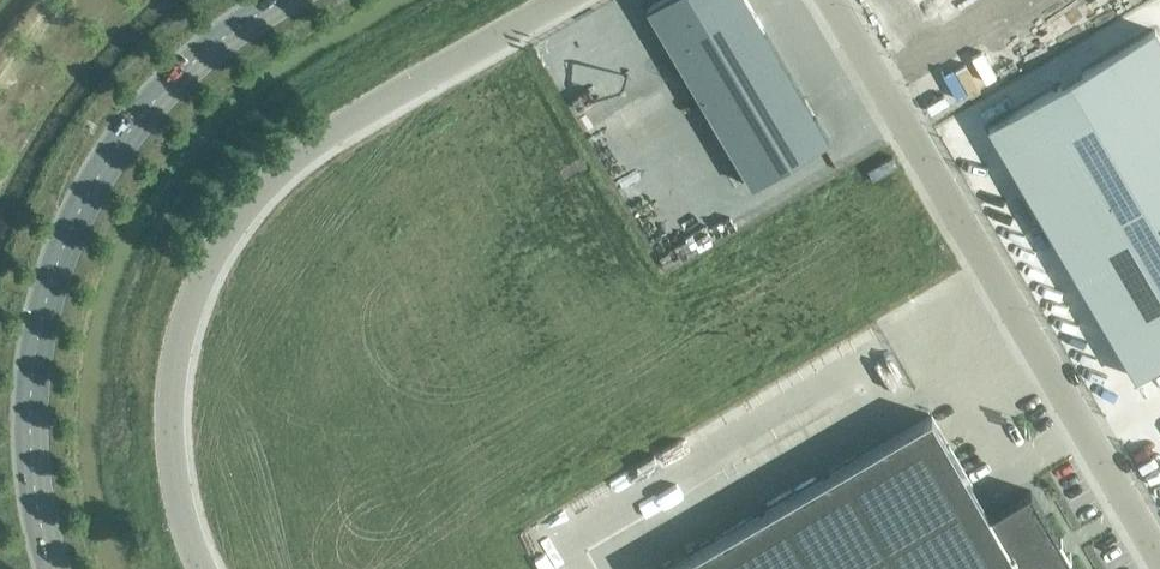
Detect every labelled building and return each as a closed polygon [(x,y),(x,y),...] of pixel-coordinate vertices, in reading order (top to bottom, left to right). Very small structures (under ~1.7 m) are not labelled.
[(647,8),(751,185),(828,139),(746,0),(661,0),(647,8)] [(1155,30),(990,129),(1137,377),(1159,363),(1159,39),(1155,30)] [(1031,490),(989,514),(931,415),(666,568),(1077,568),(1069,556),(1071,555),(1070,553),(1068,554),(1060,540),(1062,539),(1061,538),(1059,539),(1031,490)]
